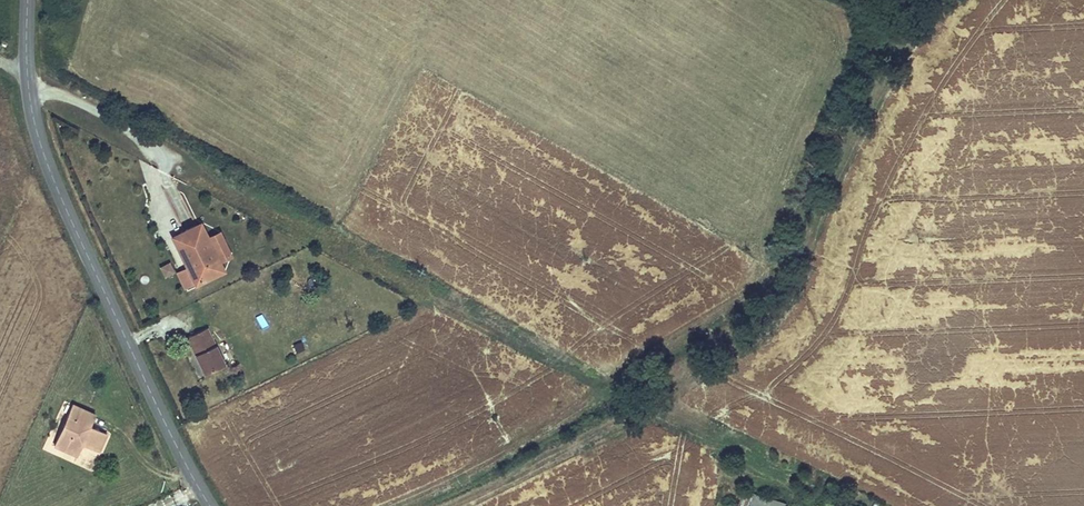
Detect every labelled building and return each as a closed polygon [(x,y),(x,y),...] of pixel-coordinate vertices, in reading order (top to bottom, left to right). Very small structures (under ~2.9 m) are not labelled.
[(204,222),(175,235),(198,283),(226,269),(222,259),(210,236),(204,222)] [(221,231),(210,236),(222,259),(233,254),(221,231)] [(207,330),(189,338),(207,376),(225,367),(207,330)] [(293,344),(296,353),(305,350),(301,341),(293,344)] [(96,416),(73,406),(54,448),(78,459),(83,447),(99,454),(105,435),(91,429),(88,428),(90,422),(93,423),(96,416)] [(99,454),(83,447),(78,459),(99,454)] [(725,483),(718,502),(732,505),(751,505),(755,493),(725,483)] [(755,493),(751,505),(789,505),(787,505),(788,503),(755,493)]
